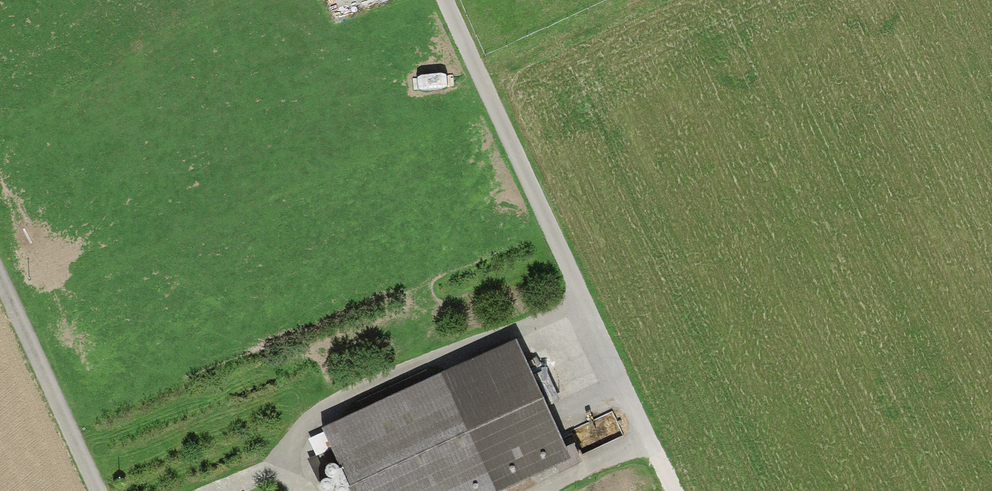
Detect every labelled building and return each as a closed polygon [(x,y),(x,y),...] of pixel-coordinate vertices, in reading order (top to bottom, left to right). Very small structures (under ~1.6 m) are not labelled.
[(322,433),(349,490),(510,490),(573,462),(518,343),(322,433)]
